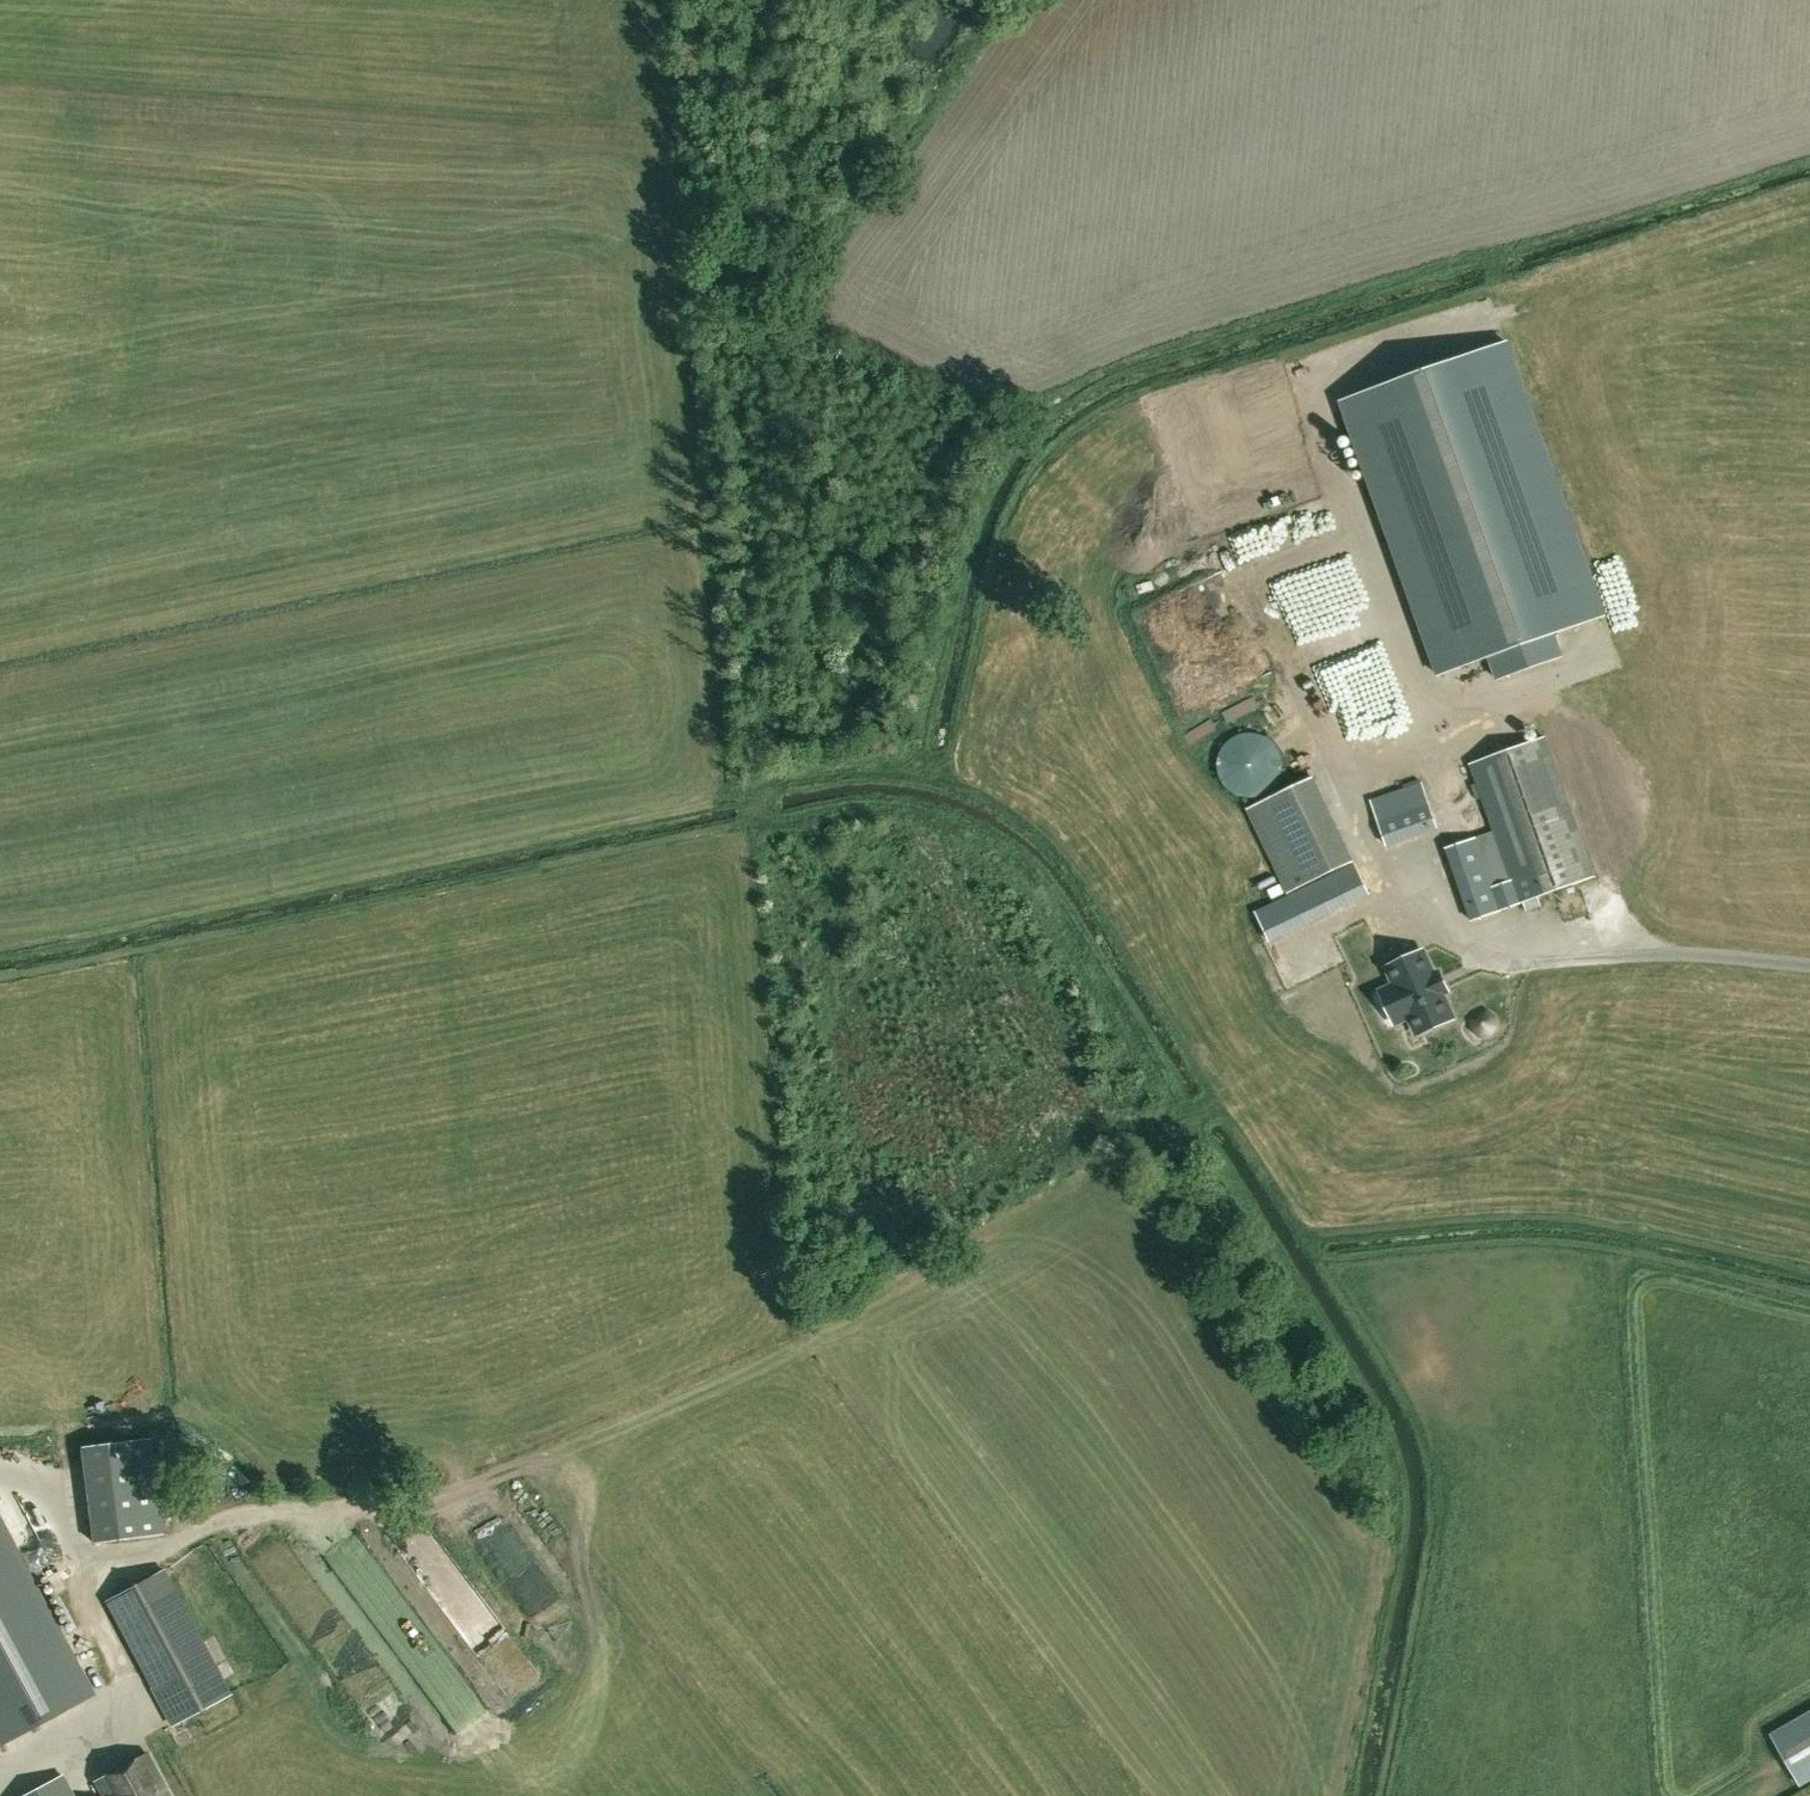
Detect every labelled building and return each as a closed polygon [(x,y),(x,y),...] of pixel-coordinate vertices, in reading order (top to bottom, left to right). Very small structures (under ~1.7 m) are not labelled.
[(1438,674),(1490,656),(1498,679),(1562,656),(1554,633),(1605,615),(1508,343),(1341,402),(1438,674)] [(1270,564),(1259,567),(1265,586),(1276,583),(1270,564)] [(1304,601),(1327,597),(1323,576),(1301,579),(1304,601)] [(1218,764),(1219,775),(1225,785),(1233,792),(1243,797),(1255,797),(1265,794),(1274,787),(1280,777),(1283,766),(1281,755),(1276,745),(1267,737),(1257,733),(1246,733),(1235,736),(1226,743),(1220,753),(1218,764)] [(1520,902),(1521,903),(1525,902),(1528,910),(1543,905),(1540,896),(1596,875),(1546,736),(1471,763),(1495,832),(1520,902)] [(1312,774),(1247,805),(1289,893),(1354,862),(1312,774)] [(1376,815),(1387,844),(1437,826),(1422,783),(1400,791),(1404,805),(1376,815)] [(1478,839),(1502,909),(1521,903),(1520,902),(1495,832),(1478,839)] [(1477,837),(1448,847),(1473,920),(1502,909),(1478,839),(1477,837)] [(1289,896),(1302,924),(1330,911),(1317,883),(1289,896)] [(1453,1017),(1442,994),(1448,991),(1439,973),(1434,975),(1423,951),(1388,967),(1396,985),(1382,991),(1396,1022),(1410,1016),(1418,1034),(1453,1017)] [(152,1437),(80,1446),(92,1543),(164,1535),(152,1437)] [(1,1746),(97,1695),(0,1519),(0,1744),(1,1746)] [(165,1568),(103,1601),(172,1728),(233,1694),(165,1568)] [(1772,1734),(1801,1785),(1809,1780),(1809,1712),(1772,1734)] [(147,1754),(94,1782),(101,1795),(170,1795),(147,1754)] [(24,1795),(76,1795),(64,1775),(24,1795)]
